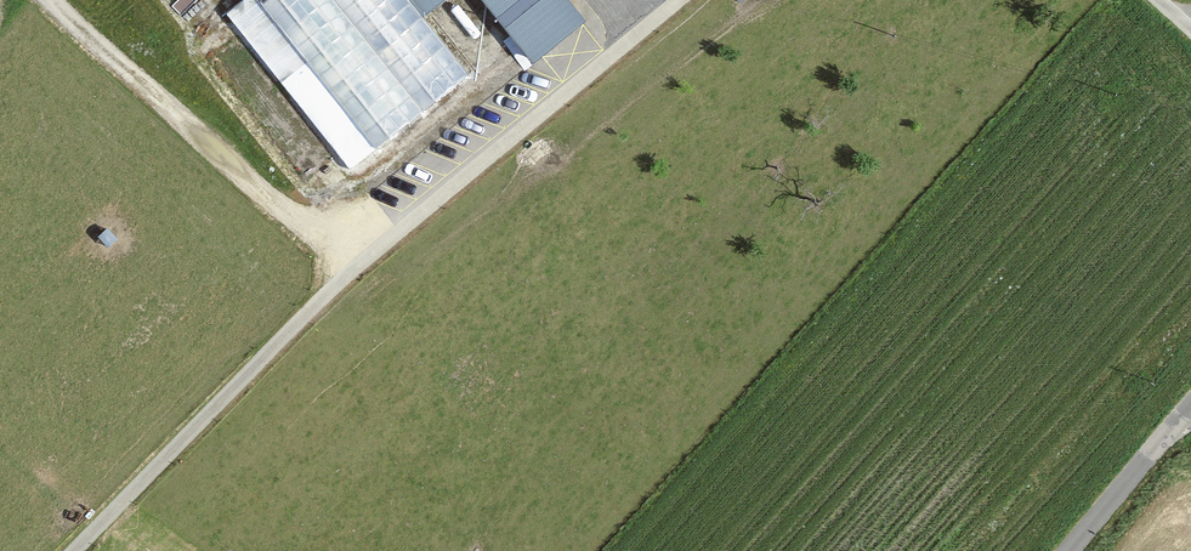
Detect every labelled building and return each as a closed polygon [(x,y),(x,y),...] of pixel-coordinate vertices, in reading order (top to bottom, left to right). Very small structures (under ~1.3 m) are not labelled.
[(409,0),(268,0),(207,47),(322,194),(473,79),(409,0)] [(578,0),(486,0),(532,56),(587,12),(578,0)]
